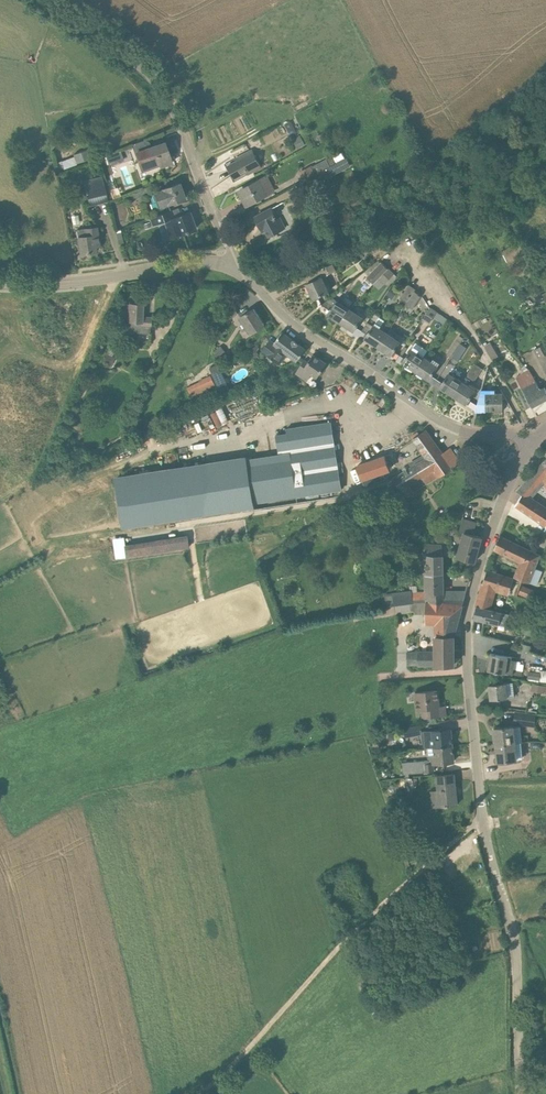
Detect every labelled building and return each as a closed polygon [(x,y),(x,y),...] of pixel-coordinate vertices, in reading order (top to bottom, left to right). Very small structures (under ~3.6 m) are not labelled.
[(291,122),(285,125),(292,136),(297,133),(291,122)] [(321,141),(326,139),(324,133),(318,135),(321,141)] [(300,136),(294,139),(299,148),(305,145),(300,136)] [(153,146),(151,143),(145,141),(135,144),(138,153),(147,149),(153,165),(159,163),(160,167),(172,163),(165,142),(153,146)] [(77,164),(92,158),(88,150),(74,155),(77,164)] [(248,175),(261,168),(252,150),(239,157),(240,159),(228,165),(235,178),(247,172),(248,175)] [(337,163),(345,159),(341,152),(333,156),(337,163)] [(304,182),(313,177),(336,165),(332,158),(327,161),(327,160),(313,167),(313,166),(299,173),(304,182)] [(336,165),(313,177),(317,184),(350,166),(347,159),(336,165)] [(249,204),(266,195),(276,190),(268,175),(241,190),(249,204)] [(89,205),(108,200),(102,176),(83,181),(89,205)] [(160,209),(168,205),(168,204),(185,198),(179,183),(163,189),(163,190),(154,193),(160,209)] [(136,197),(152,191),(150,186),(131,193),(132,197),(135,196),(136,197)] [(109,190),(112,199),(121,196),(118,187),(109,190)] [(276,220),(274,217),(275,216),(271,208),(255,217),(263,231),(266,229),(269,236),(286,227),(280,217),(276,220)] [(176,217),(173,211),(151,219),(154,227),(165,223),(171,238),(196,229),(190,212),(176,217)] [(80,254),(96,252),(95,243),(99,242),(97,227),(76,230),(80,254)] [(379,279),(389,268),(393,265),(387,258),(373,272),(379,279)] [(306,284),(317,309),(321,305),(317,296),(328,292),(322,278),(330,275),(327,267),(305,277),(308,283),(306,284)] [(384,284),(395,273),(389,268),(379,279),(384,284)] [(401,298),(407,303),(415,292),(416,290),(409,286),(401,298)] [(387,296),(392,300),(398,291),(392,287),(387,296)] [(415,292),(407,303),(406,304),(413,309),(421,296),(415,292)] [(544,300),(545,305),(545,293),(542,295),(536,297),(538,302),(544,300)] [(329,310),(321,305),(317,309),(340,323),(349,309),(336,300),(329,310)] [(150,333),(150,326),(151,317),(143,317),(143,304),(129,304),(128,332),(150,333)] [(227,321),(238,313),(234,307),(222,314),(227,321)] [(251,333),(264,325),(254,309),(240,317),(251,333)] [(359,336),(362,331),(356,327),(363,317),(349,309),(340,323),(359,336)] [(430,324),(436,313),(437,312),(431,309),(423,320),(430,324)] [(446,326),(448,322),(449,320),(443,316),(439,322),(446,326)] [(359,336),(378,348),(387,333),(374,325),(367,335),(362,331),(359,336)] [(293,340),(292,340),(283,332),(274,343),(270,340),(262,351),(267,355),(279,365),(287,354),(297,361),(306,350),(298,344),(298,343),(294,340),(293,340)] [(387,333),(378,348),(396,360),(399,355),(394,352),(400,342),(387,333)] [(493,362),(500,358),(491,343),(485,347),(493,362)] [(456,350),(462,354),(467,348),(460,344),(456,350)] [(545,355),(545,345),(535,351),(539,358),(545,355)] [(110,367),(114,358),(111,357),(115,348),(109,346),(102,363),(107,366),(110,367)] [(212,353),(217,359),(225,353),(220,347),(212,353)] [(411,349),(405,359),(399,355),(396,360),(415,372),(425,357),(411,349)] [(326,363),(313,354),(308,362),(304,360),(296,372),(308,380),(312,374),(317,377),(326,363)] [(438,366),(425,357),(415,372),(434,384),(437,380),(431,376),(438,366)] [(474,382),(482,369),(474,363),(465,376),(474,382)] [(529,369),(523,364),(520,366),(524,372),(516,377),(532,407),(545,399),(545,388),(545,387),(541,390),(529,369)] [(449,373),(442,383),(437,380),(434,384),(453,397),(462,382),(449,373)] [(230,392),(224,377),(215,381),(222,396),(230,392)] [(476,405),(469,401),(476,390),(462,382),(453,397),(475,411),(476,405)] [(486,395),(479,395),(476,405),(475,411),(503,410),(503,409),(507,409),(507,402),(502,402),(502,392),(486,393),(486,395)] [(213,412),(218,425),(228,421),(223,408),(213,412)] [(278,454),(278,455),(246,460),(253,504),(252,502),(297,495),(297,497),(342,491),(331,421),(286,427),(286,432),(275,433),(278,454)] [(410,485),(422,478),(435,470),(440,476),(460,463),(450,449),(442,454),(426,431),(414,438),(427,458),(395,477),(395,478),(402,490),(410,485)] [(504,459),(509,456),(508,454),(505,451),(504,450),(499,453),(500,458),(504,459)] [(392,468),(388,454),(360,462),(366,483),(388,477),(386,469),(392,468)] [(253,504),(246,460),(115,480),(122,528),(253,508),(252,502),(253,504)] [(539,467),(526,482),(534,488),(541,481),(545,487),(545,474),(539,467)] [(440,476),(435,470),(422,478),(426,485),(440,476)] [(523,493),(515,505),(545,526),(545,525),(545,509),(523,493)] [(474,562),(481,537),(474,534),(477,523),(463,519),(459,532),(463,533),(459,545),(456,557),(474,562)] [(187,546),(189,546),(189,545),(187,545),(186,536),(125,546),(127,558),(188,548),(187,546)] [(537,585),(542,571),(534,567),(538,556),(499,536),(495,549),(519,562),(514,576),(537,585)] [(422,575),(443,575),(442,545),(431,544),(425,544),(425,573),(422,573),(422,575)] [(481,588),(496,592),(496,591),(508,595),(513,579),(487,571),(482,585),(481,588)] [(410,589),(392,592),(394,605),(409,603),(412,602),(422,602),(422,603),(463,602),(466,591),(451,591),(443,591),(443,575),(422,575),(422,585),(425,585),(425,591),(418,591),(410,592),(410,589)] [(534,590),(522,585),(518,595),(530,600),(534,590)] [(385,606),(394,605),(392,592),(384,593),(385,606)] [(480,594),(477,605),(492,609),(494,598),(480,594)] [(412,602),(409,603),(410,612),(413,612),(414,614),(425,614),(425,623),(437,623),(436,652),(417,653),(417,665),(454,665),(454,637),(457,625),(463,602),(422,603),(422,602),(412,602)] [(492,609),(477,605),(473,619),(486,622),(506,627),(510,613),(492,609)] [(509,674),(512,657),(508,657),(508,656),(491,653),(488,670),(505,673),(509,674)] [(540,673),(528,671),(527,679),(539,680),(540,673)] [(491,700),(507,698),(515,697),(513,682),(489,685),(491,700)] [(545,693),(545,686),(532,683),(531,691),(545,693)] [(436,716),(435,708),(439,708),(437,691),(416,693),(417,710),(423,709),(424,717),(436,716)] [(534,727),(536,715),(515,712),(514,723),(534,727)] [(405,738),(422,734),(420,725),(403,728),(405,738)] [(496,745),(515,743),(513,727),(494,729),(496,745)] [(433,732),(425,733),(426,748),(428,748),(434,747),(452,745),(450,729),(432,731),(433,732)] [(515,743),(496,745),(498,761),(516,759),(515,743)] [(452,745),(434,747),(428,748),(429,755),(427,755),(428,760),(401,763),(403,778),(409,777),(409,774),(433,772),(432,764),(453,762),(452,745)] [(432,808),(439,807),(449,806),(448,805),(458,804),(455,774),(436,776),(438,790),(430,791),(432,808)] [(399,780),(399,785),(400,788),(405,788),(406,797),(413,796),(412,788),(414,788),(414,786),(417,786),(417,779),(412,779),(412,778),(405,778),(399,780)] [(398,784),(393,785),(396,800),(402,798),(398,784)] [(409,842),(402,844),(404,851),(411,849),(409,842)]
